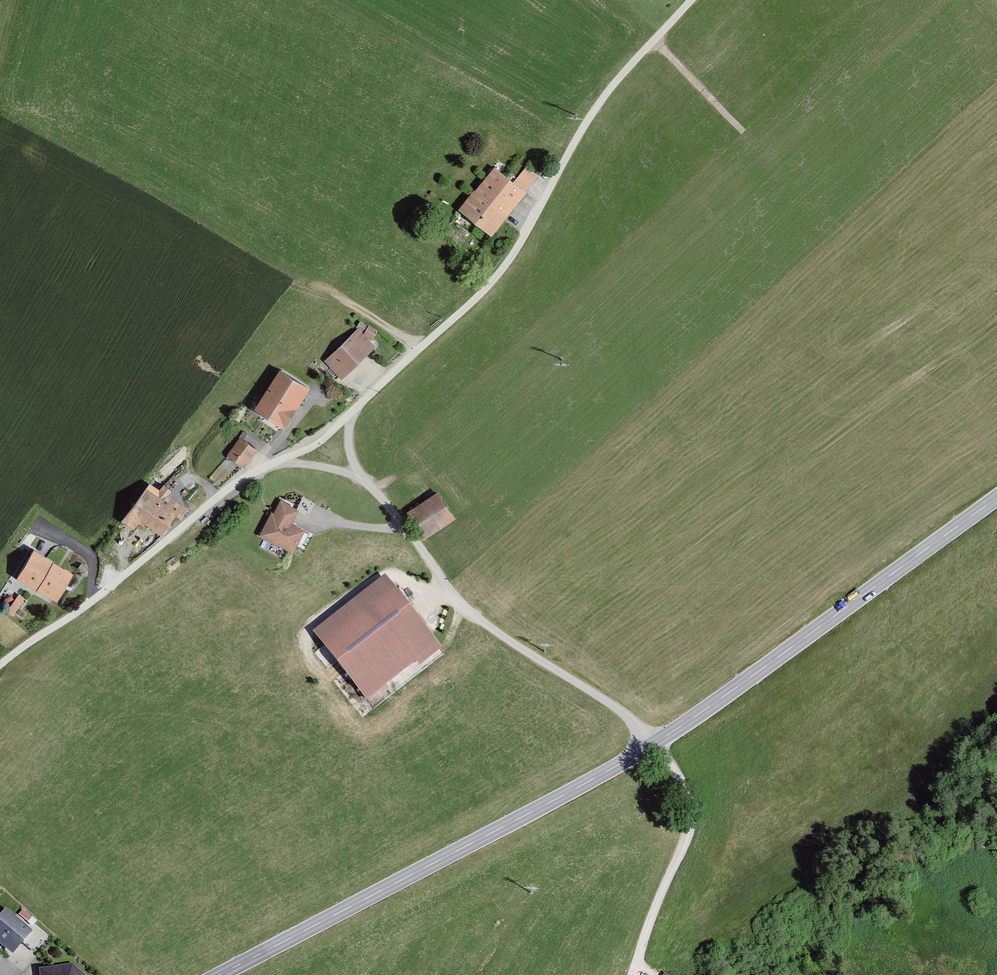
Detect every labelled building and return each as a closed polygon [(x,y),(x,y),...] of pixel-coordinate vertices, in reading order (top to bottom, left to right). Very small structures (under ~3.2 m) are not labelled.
[(534,177),(522,167),(509,184),(489,168),(455,210),(486,236),(534,177)] [(364,337),(373,342),(378,333),(370,328),(364,337)] [(354,331),(321,362),(337,379),(370,348),(354,331)] [(304,389),(274,371),(249,410),(278,429),(304,389)] [(252,451),(234,439),(221,458),(239,470),(252,451)] [(179,505),(146,482),(123,516),(156,538),(179,505)] [(450,518),(433,493),(403,513),(420,539),(450,518)] [(311,504),(300,499),(294,511),(306,516),(311,504)] [(292,510),(276,501),(269,513),(266,512),(254,536),(287,552),(299,530),(285,523),(292,510)] [(69,572),(28,550),(13,580),(53,601),(69,572)] [(438,650),(379,577),(308,634),(362,702),(412,662),(416,668),(438,650)] [(14,616),(26,600),(20,595),(8,612),(14,616)] [(9,911),(0,922),(0,941),(17,955),(36,933),(9,911)] [(75,965),(44,970),(45,974),(86,974),(75,965)]
